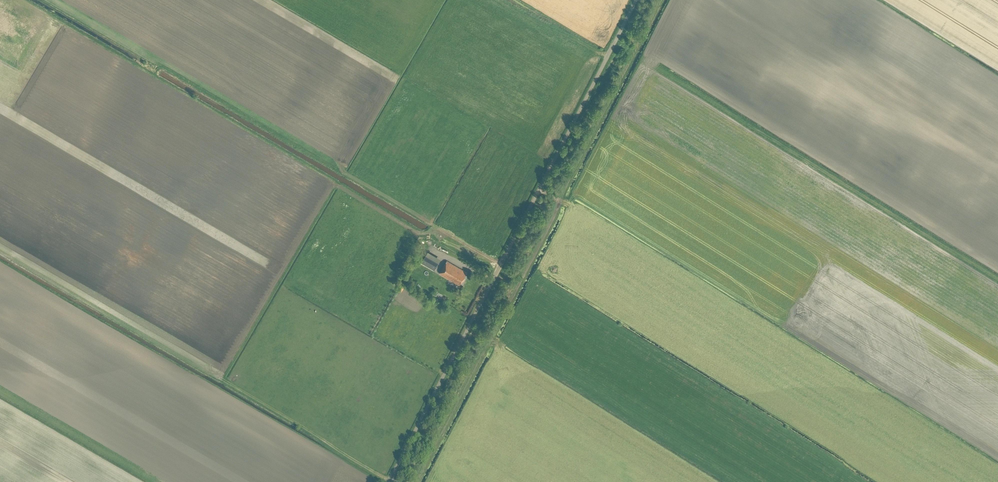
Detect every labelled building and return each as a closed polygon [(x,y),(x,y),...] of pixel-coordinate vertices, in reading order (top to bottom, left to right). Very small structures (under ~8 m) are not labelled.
[(421,262),(434,270),(440,259),(427,252),(421,262)] [(467,272),(447,260),(440,273),(460,284),(462,281),(464,280),(465,278),(465,276),(467,272)]
